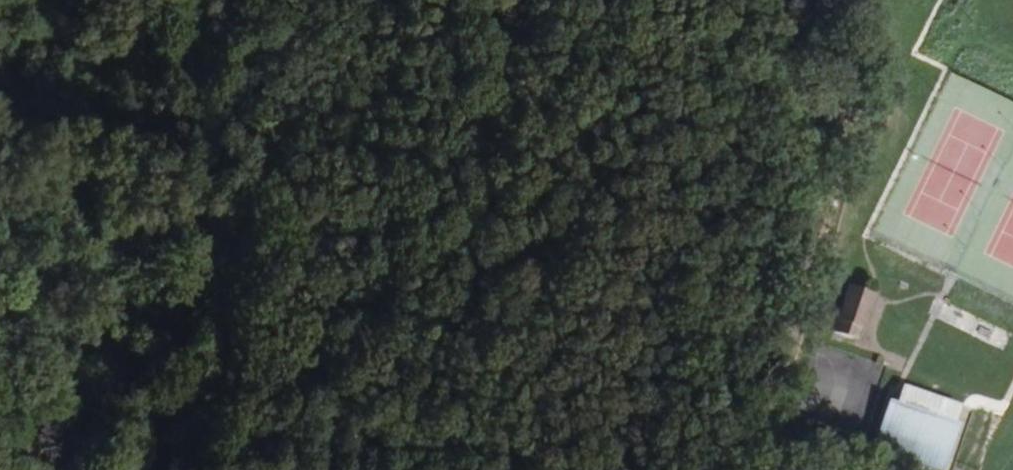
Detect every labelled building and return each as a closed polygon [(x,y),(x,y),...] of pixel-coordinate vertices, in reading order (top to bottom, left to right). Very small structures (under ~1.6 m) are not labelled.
[(875,313),(854,306),(837,353),(859,361),(875,313)] [(886,404),(872,449),(935,469),(943,469),(957,428),(886,404)]
